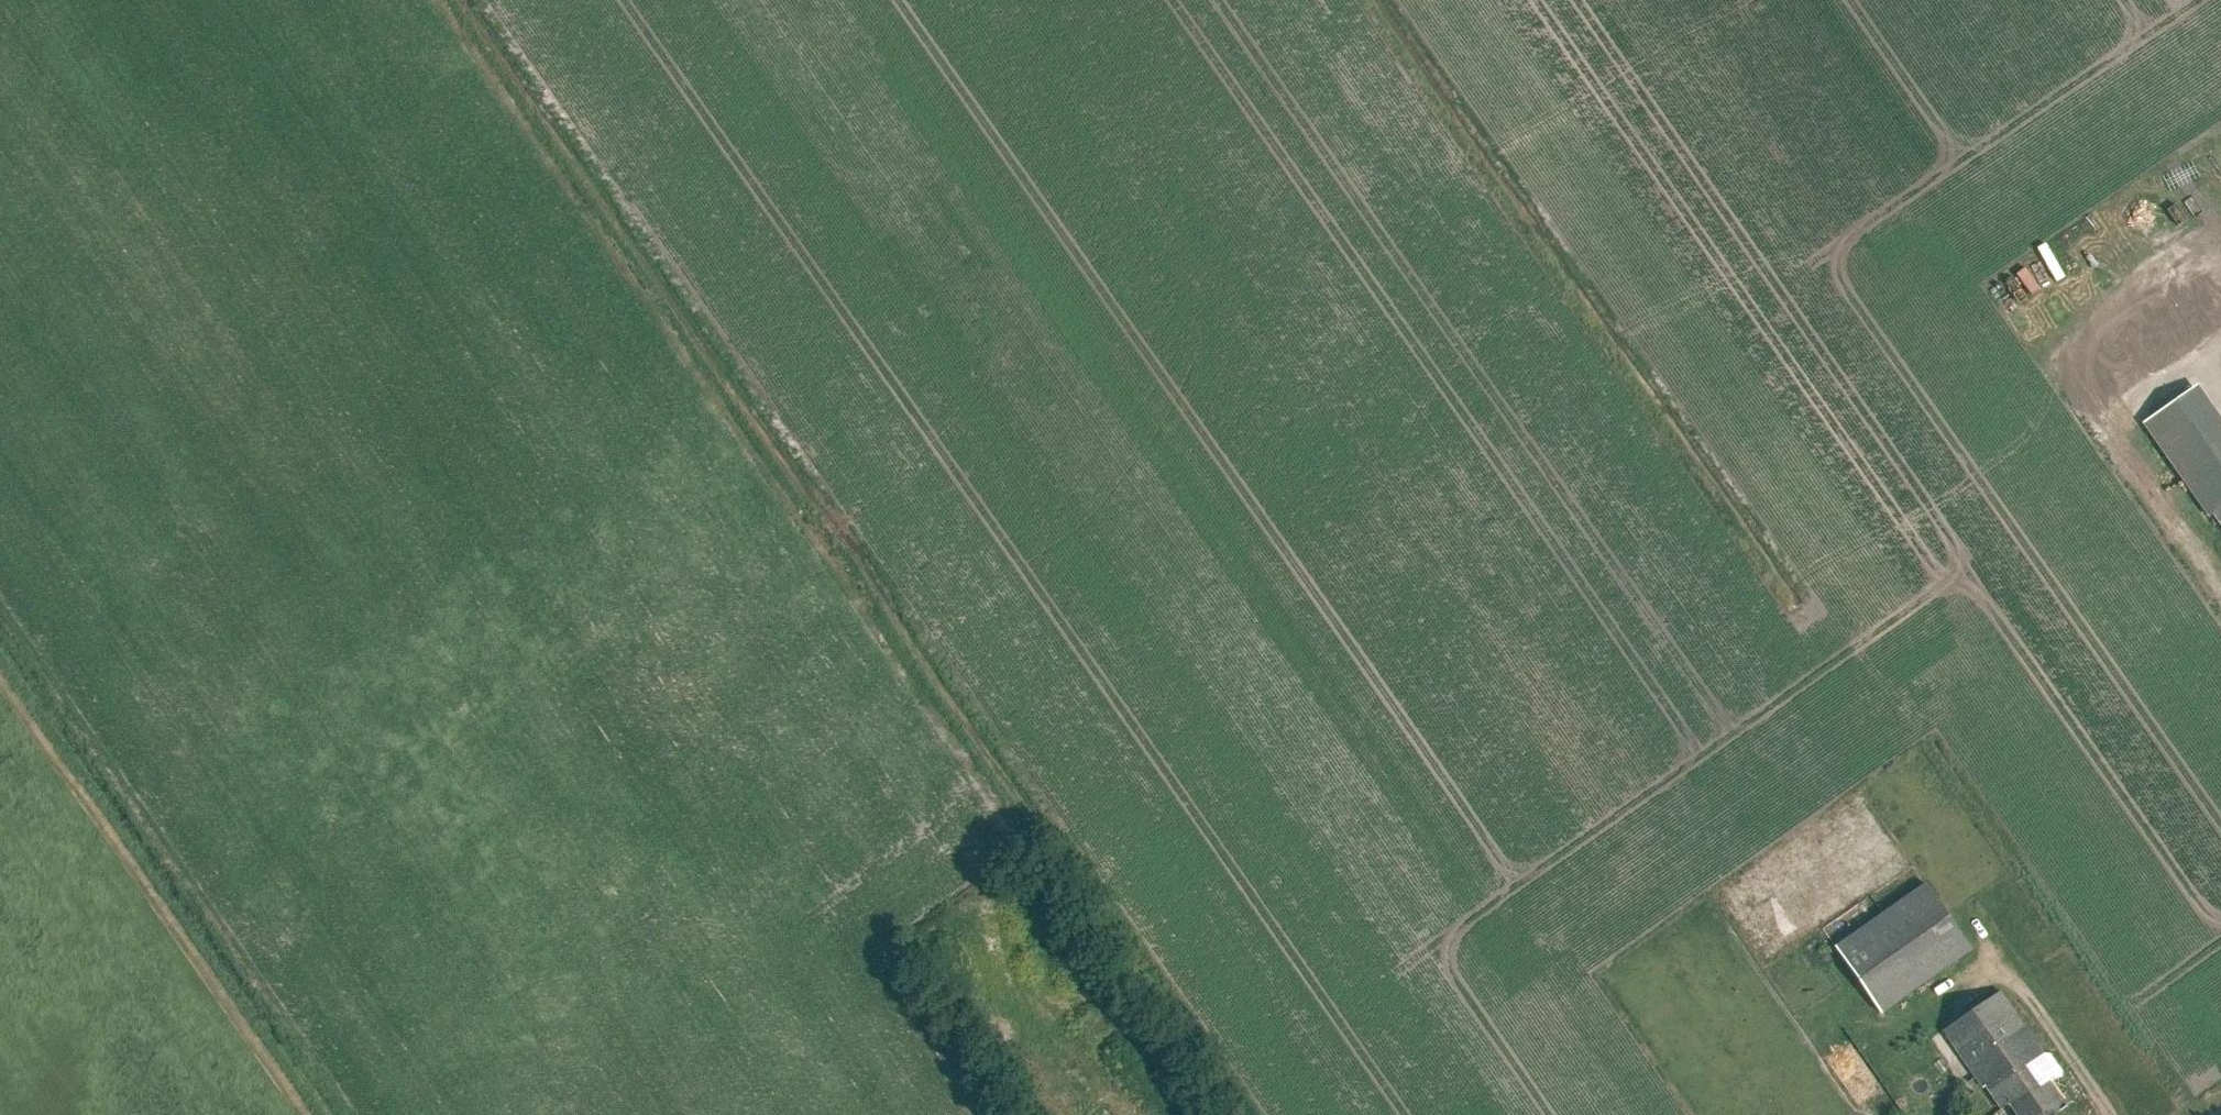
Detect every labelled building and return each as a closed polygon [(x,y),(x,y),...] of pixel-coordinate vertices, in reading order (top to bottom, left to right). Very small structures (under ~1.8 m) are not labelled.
[(2220,525),(2220,430),(2193,389),(2147,421),(2220,525)] [(1835,948),(1881,1012),(1947,966),(1971,950),(1925,884),(1835,948)] [(2008,1104),(2016,1114),(2054,1114),(2066,1107),(2049,1083),(2058,1076),(1999,991),(1943,1030),(1983,1088),(1985,1087),(2001,1109),(2008,1104)]
